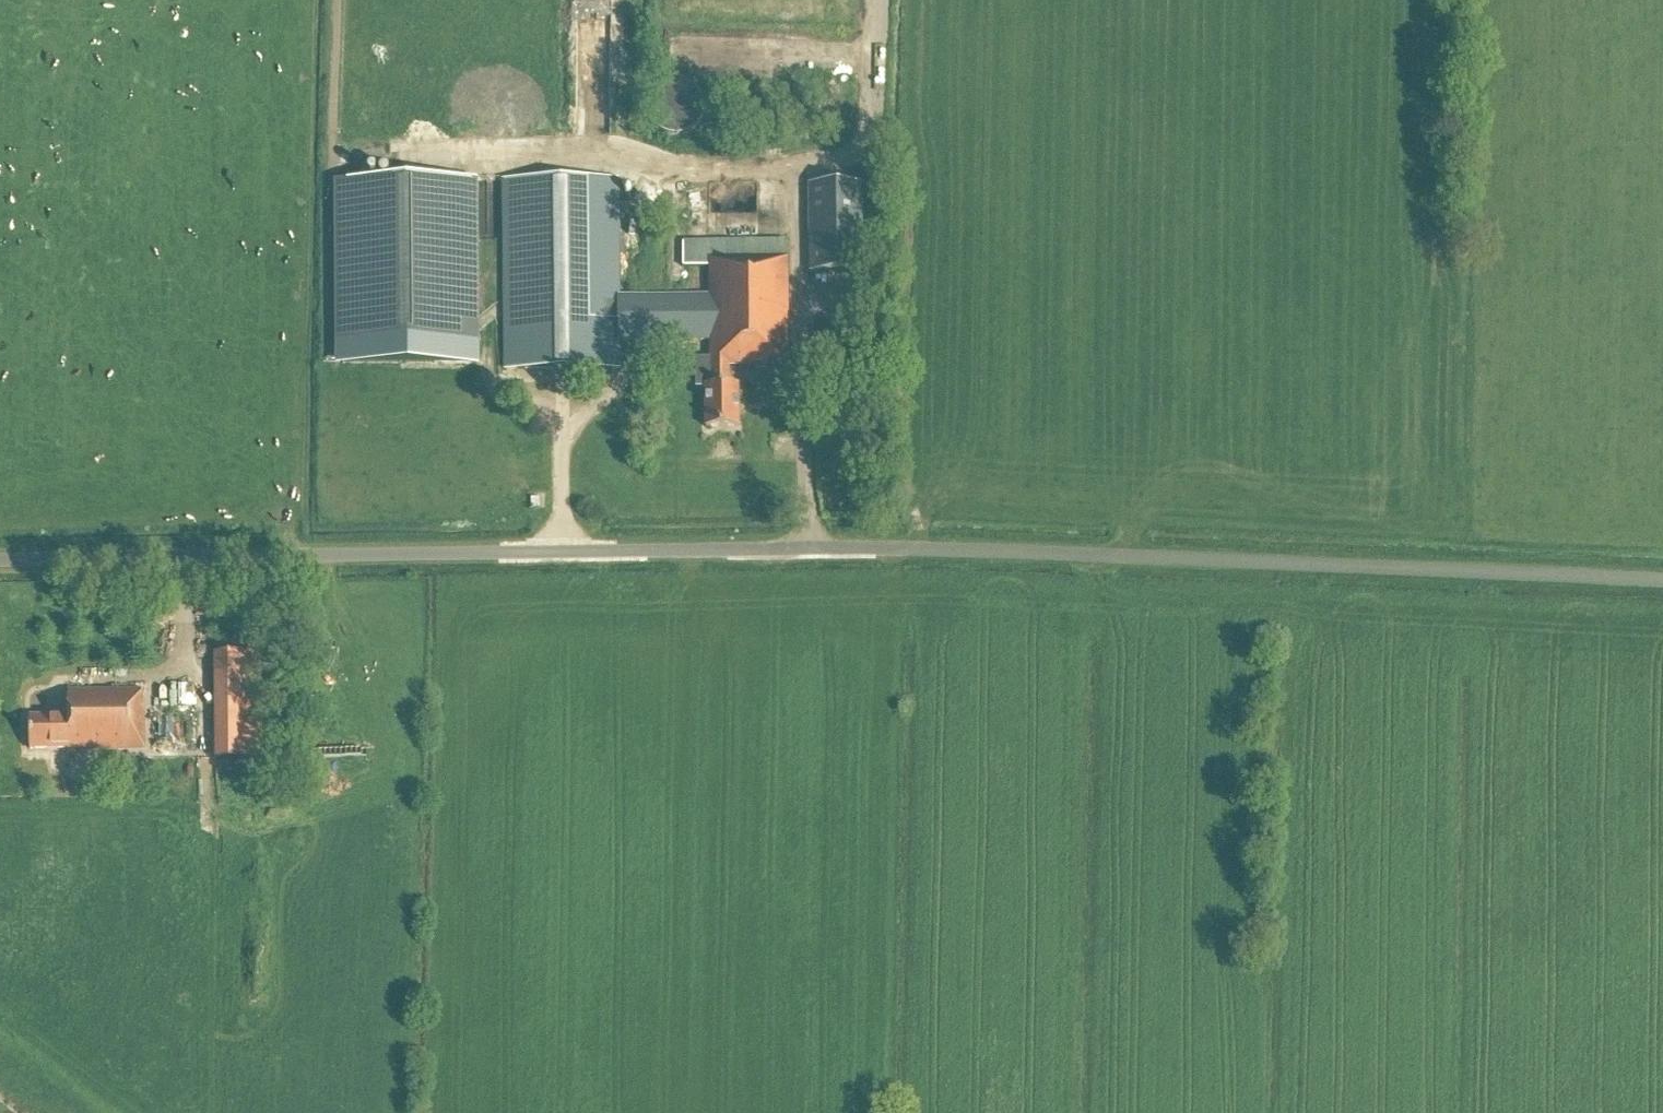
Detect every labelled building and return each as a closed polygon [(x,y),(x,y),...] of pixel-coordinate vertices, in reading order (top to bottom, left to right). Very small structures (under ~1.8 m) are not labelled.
[(478,181),(333,183),(335,344),(480,344),(478,181)] [(620,298),(619,241),(619,182),(503,183),(505,371),(620,370),(620,342),(711,342),(711,359),(696,360),(696,389),(706,389),(706,429),(738,428),(738,387),(729,387),(729,366),(768,366),(768,363),(789,363),(788,243),(683,244),(683,269),(710,269),(710,297),(620,298)] [(863,186),(809,186),(810,274),(864,274),(863,186)] [(70,748),(70,751),(144,751),(144,710),(141,710),(140,692),(68,692),(69,718),(30,718),(30,748),(70,748)] [(245,692),(226,693),(226,711),(213,711),(215,755),(247,754),(245,692)]
